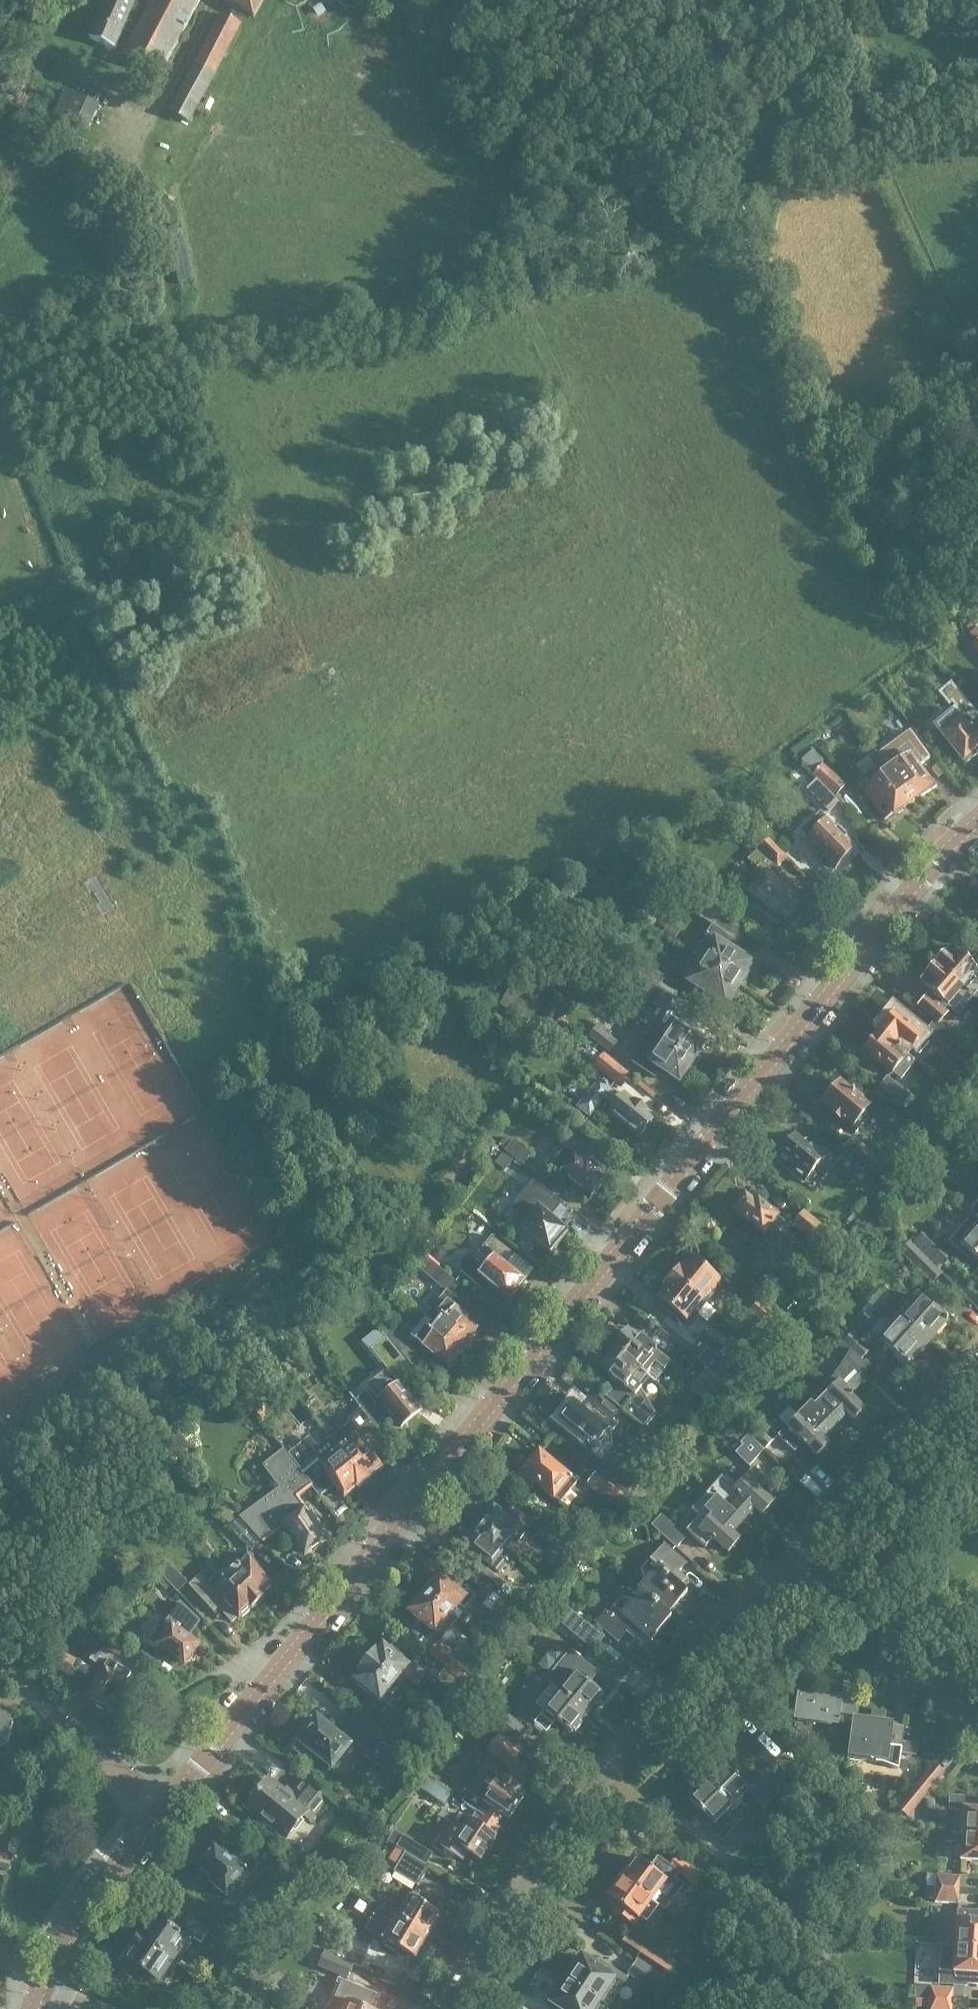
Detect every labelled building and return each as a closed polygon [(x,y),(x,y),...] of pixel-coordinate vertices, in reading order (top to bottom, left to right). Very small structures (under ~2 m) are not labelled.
[(135,0),(106,0),(89,38),(114,50),(122,30),(133,36),(123,55),(161,75),(200,0),(152,0),(137,29),(129,25),(131,20),(127,18),(135,0)] [(264,0),(223,0),(223,1),(255,18),(264,0)] [(188,123),(241,25),(221,15),(168,112),(188,123)] [(43,140),(59,146),(78,154),(98,109),(62,94),(43,140)] [(977,334),(977,323),(969,317),(961,330),(973,338),(975,339),(977,334)] [(951,684),(938,695),(953,713),(935,728),(963,762),(965,760),(967,762),(975,755),(973,753),(977,750),(977,742),(976,739),(977,739),(971,732),(970,732),(962,723),(974,713),(951,684)] [(920,773),(916,768),(930,758),(911,732),(878,756),(913,804),(914,800),(919,796),(921,798),(930,791),(929,789),(931,787),(930,786),(934,783),(924,770),(920,773)] [(844,786),(820,765),(822,762),(812,751),(800,762),(812,775),(811,775),(835,796),(844,786)] [(909,803),(913,804),(876,753),(856,767),(869,785),(863,789),(885,819),(890,814),(891,816),(894,814),(897,814),(902,811),(903,808),(909,803)] [(838,802),(816,780),(806,789),(829,812),(838,802)] [(847,839),(823,815),(813,824),(817,829),(807,839),(815,846),(809,852),(821,864),(820,864),(829,873),(834,869),(835,870),(851,854),(851,847),(845,841),(847,839)] [(786,858),(769,840),(760,830),(750,839),(759,849),(746,861),(757,868),(751,875),(752,876),(750,878),(756,883),(748,894),(771,909),(766,916),(777,925),(782,917),(785,919),(788,916),(790,917),(796,908),(794,907),(800,898),(777,882),(781,877),(777,874),(780,871),(777,867),(786,858)] [(745,931),(721,915),(694,957),(703,962),(739,985),(744,976),(745,974),(747,973),(750,969),(750,966),(752,963),(750,962),(752,958),(741,951),(739,955),(736,953),(737,953),(732,949),(737,942),(745,931)] [(670,923),(661,936),(672,942),(681,929),(670,923)] [(935,965),(973,997),(977,991),(977,951),(972,958),(968,954),(964,959),(950,947),(935,965)] [(733,993),(739,985),(703,962),(698,971),(694,969),(686,982),(694,987),(693,987),(708,997),(709,996),(725,1006),(727,1003),(729,1002),(732,998),(732,995),(733,993)] [(638,974),(651,983),(658,987),(665,977),(644,964),(638,974)] [(973,997),(935,965),(920,982),(931,991),(918,1007),(938,1024),(950,1009),(958,1015),(973,997)] [(685,1005),(658,987),(651,983),(645,993),(666,1008),(649,1033),(695,1065),(703,1054),(700,1052),(706,1043),(674,1022),(685,1005)] [(880,1030),(877,1031),(907,1055),(912,1049),(918,1055),(928,1043),(921,1038),(922,1037),(921,1036),(920,1037),(908,1027),(909,1026),(907,1024),(906,1025),(894,1015),(895,1014),(894,1013),(880,1030)] [(956,1042),(933,1022),(925,1032),(948,1051),(956,1042)] [(617,1043),(598,1028),(597,1026),(588,1037),(609,1054),(617,1043)] [(913,1060),(907,1055),(877,1031),(877,1033),(861,1053),(872,1062),(875,1058),(877,1060),(876,1061),(878,1063),(879,1062),(891,1072),(891,1073),(892,1074),(892,1073),(899,1078),(913,1060)] [(695,1065),(649,1033),(631,1061),(654,1077),(659,1069),(679,1083),(685,1074),(688,1076),(695,1065)] [(624,1072),(604,1056),(596,1066),(615,1082),(624,1072)] [(910,1096),(887,1078),(879,1087),(906,1108),(911,1102),(908,1099),(910,1096)] [(604,1099),(613,1107),(608,1112),(638,1137),(653,1119),(646,1112),(647,1112),(634,1101),(633,1102),(624,1094),(620,1098),(606,1086),(607,1085),(602,1081),(601,1082),(599,1081),(577,1107),(589,1117),(604,1099)] [(870,1107),(840,1082),(839,1084),(835,1084),(829,1091),(830,1095),(821,1105),(855,1133),(863,1124),(859,1120),(870,1107)] [(803,1144),(794,1136),(774,1160),(790,1173),(790,1174),(801,1183),(806,1177),(808,1178),(816,1169),(825,1177),(838,1161),(866,1185),(873,1176),(844,1152),(837,1161),(828,1153),(827,1154),(808,1138),(803,1144)] [(530,1155),(512,1140),(504,1151),(522,1166),(530,1155)] [(879,1160),(861,1145),(852,1156),(870,1171),(879,1160)] [(574,1155),(565,1148),(551,1165),(560,1173),(560,1174),(590,1199),(606,1180),(599,1174),(600,1173),(585,1160),(584,1161),(575,1154),(574,1155)] [(494,1164),(505,1172),(512,1162),(502,1154),(494,1164)] [(515,1204),(523,1211),(514,1221),(521,1227),(521,1228),(549,1252),(552,1249),(555,1249),(558,1245),(558,1242),(560,1239),(559,1239),(566,1231),(549,1217),(559,1204),(533,1182),(515,1204)] [(761,1200),(751,1191),(746,1197),(745,1196),(742,1199),(740,1201),(736,1205),(735,1208),(733,1211),(748,1223),(740,1233),(754,1245),(762,1235),(769,1240),(784,1222),(759,1202),(761,1200)] [(803,1211),(792,1224),(815,1243),(826,1230),(803,1211)] [(957,1249),(970,1260),(972,1256),(975,1258),(977,1260),(977,1228),(976,1226),(970,1221),(971,1220),(969,1219),(949,1242),(957,1249)] [(911,1245),(918,1251),(938,1270),(947,1261),(919,1235),(911,1245)] [(484,1292),(490,1285),(492,1287),(493,1286),(507,1298),(510,1296),(511,1297),(517,1290),(515,1289),(516,1288),(518,1288),(524,1281),(505,1265),(514,1254),(491,1236),(476,1254),(475,1254),(470,1255),(465,1257),(462,1261),(460,1266),(461,1271),(460,1272),(484,1292)] [(899,1252),(914,1266),(933,1283),(941,1274),(907,1243),(899,1252)] [(679,1266),(671,1276),(703,1302),(719,1283),(700,1267),(703,1263),(695,1256),(692,1260),(689,1258),(681,1267),(679,1266)] [(434,1282),(442,1272),(426,1259),(419,1268),(434,1282)] [(696,1319),(696,1317),(706,1305),(703,1302),(671,1276),(663,1286),(665,1287),(657,1297),(660,1299),(656,1303),(677,1320),(677,1321),(677,1323),(678,1324),(679,1326),(681,1327),(682,1328),(683,1328),(685,1329),(687,1329),(688,1329),(690,1328),(692,1327),(693,1326),(694,1325),(695,1324),(696,1322),(696,1321),(696,1319)] [(880,1289),(874,1296),(884,1305),(890,1298),(880,1289)] [(446,1291),(425,1317),(465,1351),(472,1343),(471,1342),(472,1340),(475,1340),(478,1336),(478,1334),(480,1330),(467,1319),(468,1319),(458,1311),(463,1305),(446,1291)] [(899,1318),(927,1343),(945,1322),(946,1323),(948,1321),(945,1318),(948,1315),(938,1305),(934,1309),(919,1295),(899,1318)] [(878,1311),(884,1305),(874,1296),(868,1303),(878,1311)] [(459,1359),(465,1351),(425,1317),(409,1335),(422,1346),(421,1347),(435,1358),(435,1357),(449,1369),(451,1365),(454,1365),(457,1361),(457,1359),(458,1358),(459,1359)] [(909,1364),(927,1343),(899,1318),(879,1340),(908,1366),(909,1364)] [(155,1341),(167,1333),(163,1327),(159,1330),(155,1325),(150,1329),(153,1334),(151,1335),(155,1341)] [(396,1331),(387,1338),(401,1354),(409,1347),(396,1331)] [(628,1331),(614,1349),(646,1375),(645,1375),(654,1382),(663,1372),(670,1364),(628,1331)] [(870,1351),(852,1333),(843,1341),(861,1359),(870,1351)] [(637,1385),(645,1375),(646,1375),(614,1349),(599,1367),(633,1395),(621,1410),(623,1411),(644,1429),(655,1415),(640,1388),(637,1385)] [(868,1367),(852,1351),(849,1357),(845,1363),(841,1369),(837,1375),(832,1381),(828,1386),(823,1391),(825,1394),(813,1406),(834,1427),(846,1415),(852,1421),(864,1410),(851,1397),(852,1396),(851,1394),(865,1380),(860,1375),(868,1367)] [(702,1366),(706,1369),(721,1382),(730,1371),(711,1355),(702,1366)] [(706,1401),(713,1392),(721,1382),(706,1369),(690,1388),(706,1401)] [(393,1379),(374,1395),(400,1427),(419,1412),(393,1379)] [(621,1410),(616,1406),(606,1398),(603,1401),(601,1404),(611,1413),(623,1411),(621,1410)] [(583,1410),(573,1402),(559,1419),(583,1438),(579,1444),(599,1460),(613,1443),(607,1438),(618,1424),(601,1411),(597,1417),(585,1407),(583,1410)] [(823,1439),(834,1427),(813,1406),(810,1403),(778,1435),(794,1452),(802,1444),(804,1446),(805,1445),(817,1457),(829,1445),(823,1439)] [(330,1440),(364,1483),(370,1478),(369,1476),(381,1467),(370,1453),(386,1441),(360,1409),(350,1417),(349,1427),(330,1440)] [(322,1411),(314,1417),(326,1434),(334,1429),(322,1411)] [(382,1417),(372,1424),(383,1437),(392,1429),(382,1417)] [(667,1431),(658,1441),(667,1448),(675,1438),(667,1431)] [(762,1433),(755,1441),(764,1449),(771,1441),(762,1433)] [(764,1449),(755,1441),(747,1434),(740,1442),(739,1442),(732,1448),(736,1451),(734,1453),(748,1466),(764,1449)] [(357,1489),(364,1483),(330,1440),(296,1466),(310,1484),(318,1496),(334,1484),(344,1497),(356,1487),(357,1489)] [(310,1484),(296,1466),(284,1450),(262,1466),(283,1494),(263,1509),(260,1503),(240,1518),(261,1541),(262,1540),(269,1534),(270,1535),(284,1525),(304,1553),(324,1539),(319,1532),(320,1531),(310,1516),(309,1517),(294,1497),(310,1484)] [(569,1478),(539,1452),(532,1461),(528,1461),(523,1467),(523,1471),(518,1477),(531,1488),(535,1483),(553,1499),(554,1498),(560,1503),(579,1479),(572,1474),(569,1478)] [(758,1489),(759,1487),(766,1480),(753,1468),(735,1489),(722,1477),(721,1476),(709,1490),(743,1521),(754,1508),(762,1515),(773,1503),(759,1490),(758,1489)] [(623,1496),(594,1474),(588,1483),(621,1509),(625,1504),(620,1500),(623,1496)] [(731,1533),(743,1521),(709,1490),(691,1510),(692,1510),(699,1516),(687,1529),(686,1529),(685,1530),(705,1548),(706,1547),(713,1539),(714,1540),(728,1552),(739,1540),(731,1533)] [(479,1524),(477,1526),(506,1548),(514,1539),(518,1542),(525,1533),(493,1508),(489,1513),(488,1513),(486,1515),(482,1516),(478,1520),(479,1524)] [(658,1516),(651,1525),(676,1547),(683,1538),(658,1516)] [(261,1541),(239,1518),(230,1527),(251,1551),(252,1550),(251,1549),(259,1542),(260,1542),(261,1541)] [(498,1558),(506,1549),(506,1548),(477,1526),(476,1527),(472,1527),(468,1532),(469,1536),(467,1538),(468,1539),(464,1545),(499,1573),(505,1565),(501,1563),(502,1561),(498,1558)] [(561,1539),(545,1527),(538,1536),(554,1548),(561,1539)] [(640,1591),(670,1618),(683,1604),(681,1600),(687,1593),(680,1586),(686,1579),(678,1573),(687,1563),(664,1543),(642,1568),(645,1579),(637,1589),(640,1592),(640,1591)] [(212,1553),(204,1544),(198,1550),(206,1559),(212,1553)] [(237,1564),(229,1572),(258,1603),(264,1597),(263,1595),(265,1593),(268,1593),(271,1590),(272,1587),(274,1585),(249,1559),(240,1568),(237,1564)] [(186,1583),(167,1563),(158,1572),(177,1591),(186,1583)] [(503,1585),(478,1564),(470,1573),(496,1594),(503,1585)] [(258,1603),(229,1572),(225,1567),(208,1583),(201,1575),(189,1586),(214,1612),(218,1608),(231,1622),(237,1616),(239,1618),(241,1616),(244,1615),(247,1612),(248,1609),(250,1608),(251,1609),(258,1603)] [(425,1591),(423,1593),(450,1615),(458,1606),(464,1611),(471,1603),(439,1576),(434,1581),(432,1583),(428,1583),(424,1588),(425,1591)] [(650,1641),(670,1618),(640,1591),(640,1592),(632,1601),(621,1598),(607,1614),(604,1611),(595,1621),(618,1641),(626,1632),(635,1640),(641,1633),(650,1641)] [(457,1620),(450,1615),(423,1593),(422,1595),(419,1593),(413,1601),(415,1603),(413,1606),(409,1612),(441,1639),(457,1620)] [(490,1612),(512,1628),(522,1615),(500,1599),(490,1612)] [(165,1621),(160,1628),(159,1627),(149,1641),(158,1647),(159,1646),(184,1665),(186,1662),(189,1661),(192,1657),(192,1655),(198,1645),(188,1638),(199,1622),(180,1603),(166,1622),(165,1621)] [(564,1605),(553,1617),(594,1652),(605,1640),(564,1605)] [(560,1630),(550,1643),(560,1651),(571,1638),(560,1630)] [(99,1637),(86,1658),(96,1665),(110,1644),(99,1637)] [(429,1653),(446,1667),(464,1682),(473,1672),(438,1642),(429,1653)] [(375,1648),(366,1660),(398,1687),(406,1677),(415,1685),(423,1676),(398,1656),(399,1654),(391,1647),(390,1649),(382,1643),(377,1649),(375,1648)] [(74,1661),(54,1650),(48,1663),(68,1674),(74,1661)] [(108,1659),(104,1666),(97,1676),(99,1677),(86,1697),(96,1704),(96,1706),(101,1709),(103,1709),(106,1710),(130,1673),(108,1659)] [(398,1687),(366,1660),(356,1672),(357,1674),(352,1680),(359,1686),(358,1687),(366,1694),(368,1693),(376,1700),(371,1705),(382,1714),(393,1699),(390,1697),(398,1687)] [(464,1682),(446,1667),(436,1679),(455,1694),(464,1682)] [(574,1671),(559,1691),(587,1714),(603,1694),(588,1682),(591,1678),(578,1668),(575,1671),(574,1671)] [(853,1718),(854,1718),(858,1690),(843,1688),(841,1698),(829,1696),(830,1691),(819,1689),(819,1695),(798,1692),(794,1717),(838,1723),(838,1722),(852,1724),(853,1724),(853,1718)] [(587,1714),(559,1691),(543,1710),(533,1723),(546,1733),(556,1721),(571,1733),(573,1731),(575,1732),(581,1724),(580,1723),(587,1714)] [(6,1748),(13,1723),(8,1722),(10,1716),(0,1713),(0,1746),(6,1748)] [(463,1722),(478,1734),(485,1725),(469,1713),(463,1722)] [(346,1731),(392,1769),(406,1752),(363,1716),(362,1717),(359,1715),(346,1731)] [(515,1746),(522,1736),(527,1731),(509,1716),(496,1731),(515,1746)] [(893,1723),(854,1718),(853,1718),(853,1724),(852,1724),(847,1758),(882,1763),(899,1770),(901,1755),(901,1753),(917,1755),(918,1745),(902,1743),(905,1725),(893,1724),(893,1723)] [(325,1727),(317,1720),(309,1729),(305,1730),(302,1734),(302,1738),(293,1750),(306,1760),(313,1751),(331,1766),(341,1754),(343,1756),(350,1747),(339,1739),(341,1736),(327,1725),(325,1727)] [(524,1755),(500,1735),(487,1751),(511,1770),(524,1755)] [(714,1773),(706,1781),(731,1807),(750,1789),(749,1789),(753,1785),(741,1774),(738,1777),(724,1763),(722,1766),(720,1764),(712,1771),(714,1773)] [(931,1764),(914,1786),(925,1795),(942,1773),(931,1764)] [(424,1781),(426,1778),(419,1773),(415,1780),(418,1782),(424,1781)] [(500,1775),(482,1802),(476,1812),(480,1814),(500,1827),(506,1818),(508,1819),(523,1797),(523,1796),(525,1792),(520,1788),(523,1784),(511,1776),(508,1781),(500,1775)] [(329,1797),(304,1777),(287,1798),(267,1782),(247,1805),(286,1837),(303,1816),(309,1822),(329,1797)] [(690,1797),(688,1799),(702,1813),(698,1817),(709,1828),(721,1840),(742,1818),(731,1807),(706,1781),(698,1789),(696,1787),(689,1795),(690,1797)] [(962,1834),(977,1835),(977,1804),(965,1803),(965,1797),(951,1797),(950,1809),(953,1809),(952,1834),(962,1834)] [(493,1837),(500,1827),(480,1814),(474,1823),(459,1813),(438,1844),(462,1860),(467,1852),(480,1860),(495,1838),(493,1837)] [(962,1834),(961,1845),(957,1847),(956,1854),(960,1856),(960,1860),(977,1861),(977,1835),(962,1834)] [(395,1847),(396,1848),(419,1862),(426,1851),(402,1836),(395,1847)] [(222,1853),(214,1846),(206,1855),(205,1854),(202,1854),(197,1861),(197,1863),(198,1865),(197,1867),(214,1881),(211,1884),(226,1896),(238,1882),(241,1885),(258,1865),(230,1842),(222,1853)] [(428,1867),(419,1862),(396,1848),(388,1860),(397,1865),(393,1871),(417,1886),(428,1867)] [(635,1857),(621,1877),(653,1900),(652,1900),(656,1903),(662,1896),(670,1897),(676,1887),(673,1880),(664,1874),(662,1877),(635,1857)] [(707,1881),(684,1863),(676,1872),(693,1886),(694,1884),(701,1889),(707,1881)] [(937,1875),(936,1889),(959,1890),(960,1877),(937,1875)] [(639,1920),(652,1900),(653,1900),(621,1877),(606,1896),(611,1899),(606,1906),(634,1926),(638,1919),(639,1920)] [(959,1890),(936,1889),(931,1888),(930,1897),(935,1898),(935,1902),(959,1904),(959,1890)] [(382,1910),(427,1937),(433,1928),(437,1929),(442,1920),(439,1917),(440,1915),(438,1914),(440,1909),(432,1905),(429,1908),(424,1905),(426,1901),(412,1893),(410,1897),(409,1897),(402,1909),(388,1900),(382,1909),(382,1910)] [(379,1907),(366,1929),(381,1938),(384,1940),(382,1944),(396,1953),(398,1949),(414,1958),(416,1956),(420,1958),(425,1949),(422,1946),(427,1937),(382,1910),(382,1909),(379,1907)] [(955,1946),(977,1947),(977,1911),(957,1910),(955,1946)] [(140,1936),(140,1938),(139,1938),(172,1960),(180,1949),(185,1952),(192,1942),(190,1941),(192,1938),(194,1939),(202,1927),(192,1920),(183,1932),(184,1933),(182,1936),(154,1916),(147,1926),(144,1927),(140,1933),(140,1936)] [(218,1924),(211,1934),(229,1947),(236,1937),(218,1924)] [(643,1947),(625,1936),(619,1946),(646,1965),(653,1955),(642,1948),(643,1947)] [(177,1963),(172,1960),(139,1938),(140,1938),(138,1937),(132,1946),(133,1947),(132,1948),(129,1949),(125,1955),(126,1958),(122,1964),(135,1973),(138,1969),(158,1982),(165,1970),(170,1974),(177,1963)] [(362,1963),(367,1952),(370,1944),(357,1938),(353,1947),(345,1943),(340,1954),(362,1963)] [(918,1956),(927,1956),(927,1945),(918,1944),(918,1956)] [(955,1946),(943,1945),(941,1983),(965,1985),(965,1983),(977,1983),(977,1947),(955,1946)] [(571,1972),(566,1979),(608,2007),(627,1978),(598,1960),(595,1965),(582,1956),(580,1958),(575,1959),(570,1967),(571,1972)] [(361,1967),(339,1958),(334,1969),(356,1978),(361,1967)] [(637,1960),(628,1974),(655,1991),(664,1978),(637,1960)] [(608,2007),(566,1979),(561,1987),(556,1988),(551,1995),(552,2000),(551,2003),(561,2008),(606,2008),(608,2007)] [(364,2002),(370,1988),(355,1982),(347,2000),(343,2008),(368,2008),(362,2007),(364,2002)] [(930,1987),(929,2000),(952,2002),(953,1988),(930,1987)] [(952,2002),(929,2000),(929,2008),(952,2008),(952,2002)]
